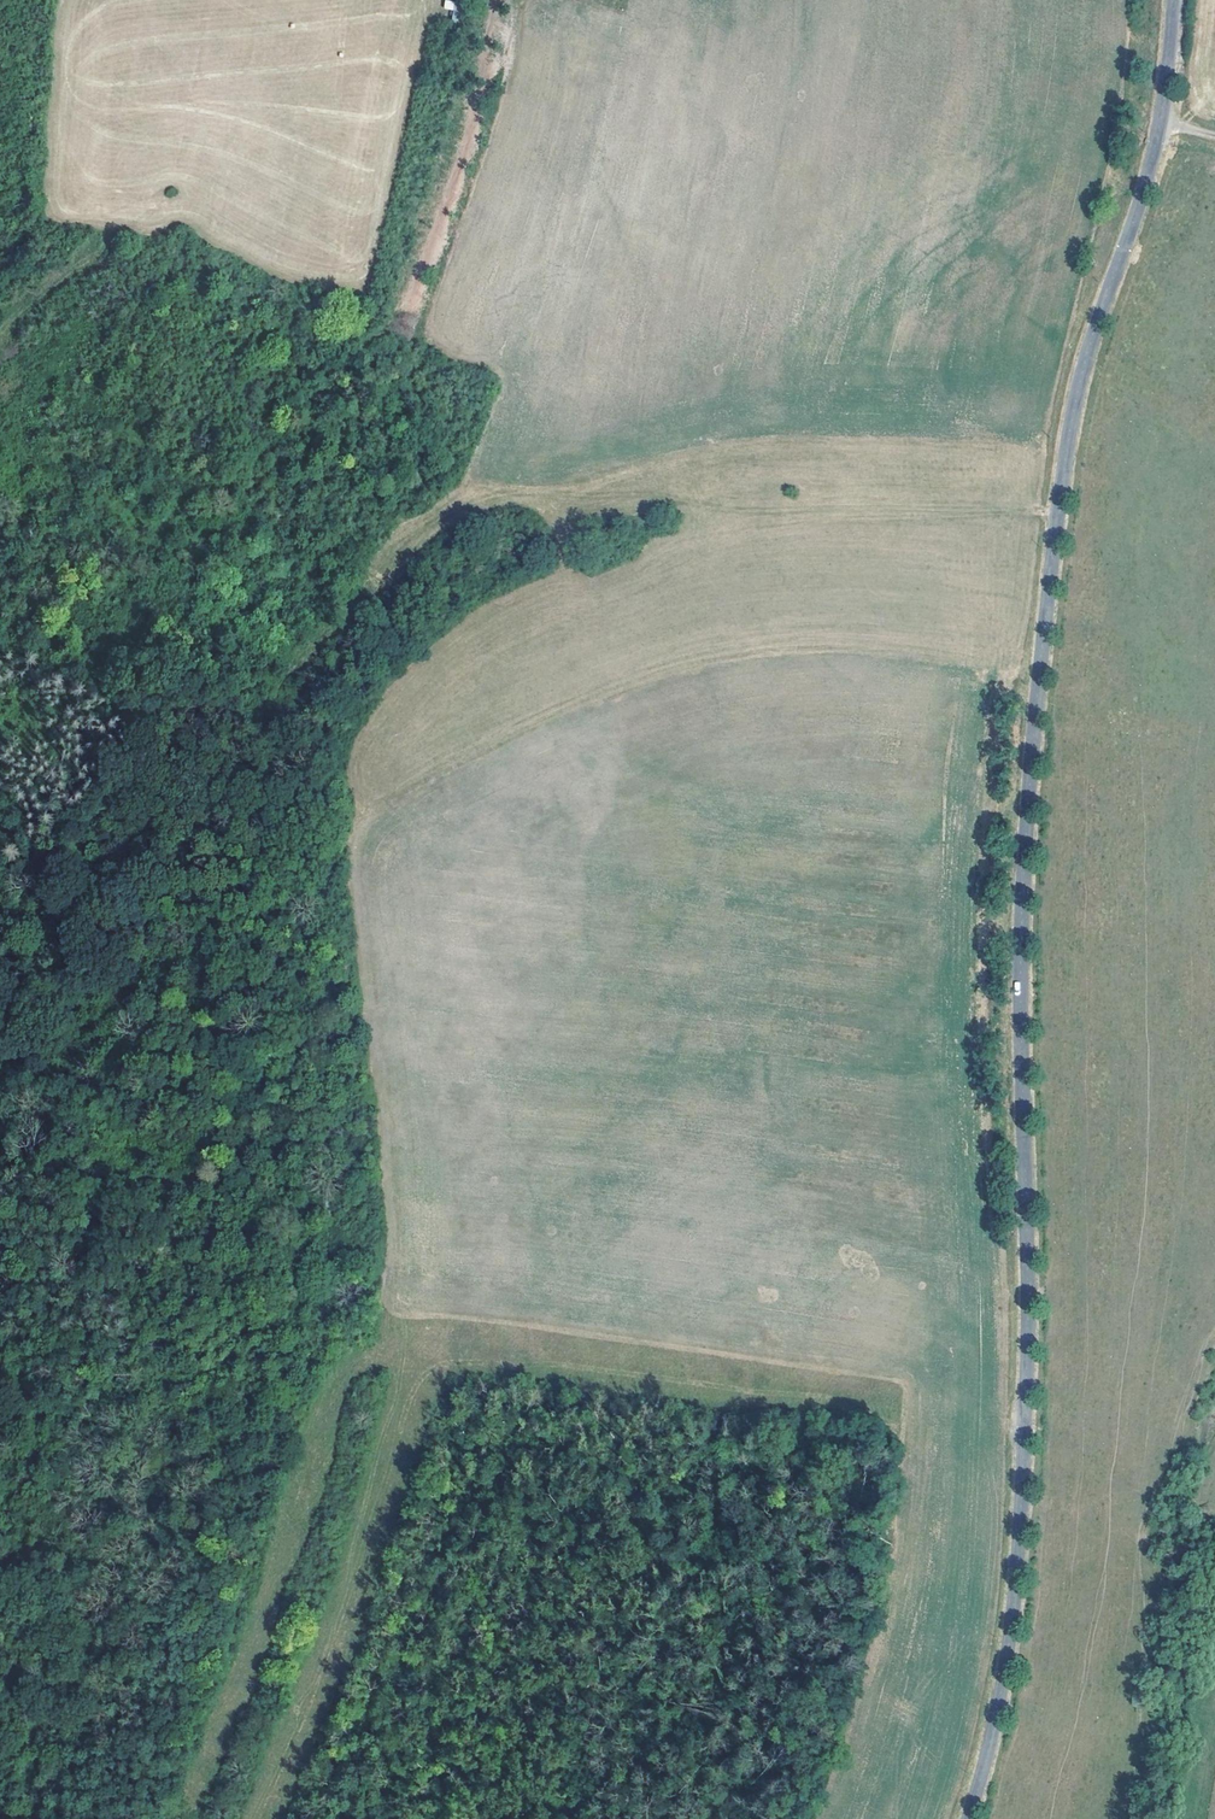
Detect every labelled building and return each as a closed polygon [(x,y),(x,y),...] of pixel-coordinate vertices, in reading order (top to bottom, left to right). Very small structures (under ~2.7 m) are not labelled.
[(454,10),(455,1),(447,0),(444,0),(443,9),(454,10)]
